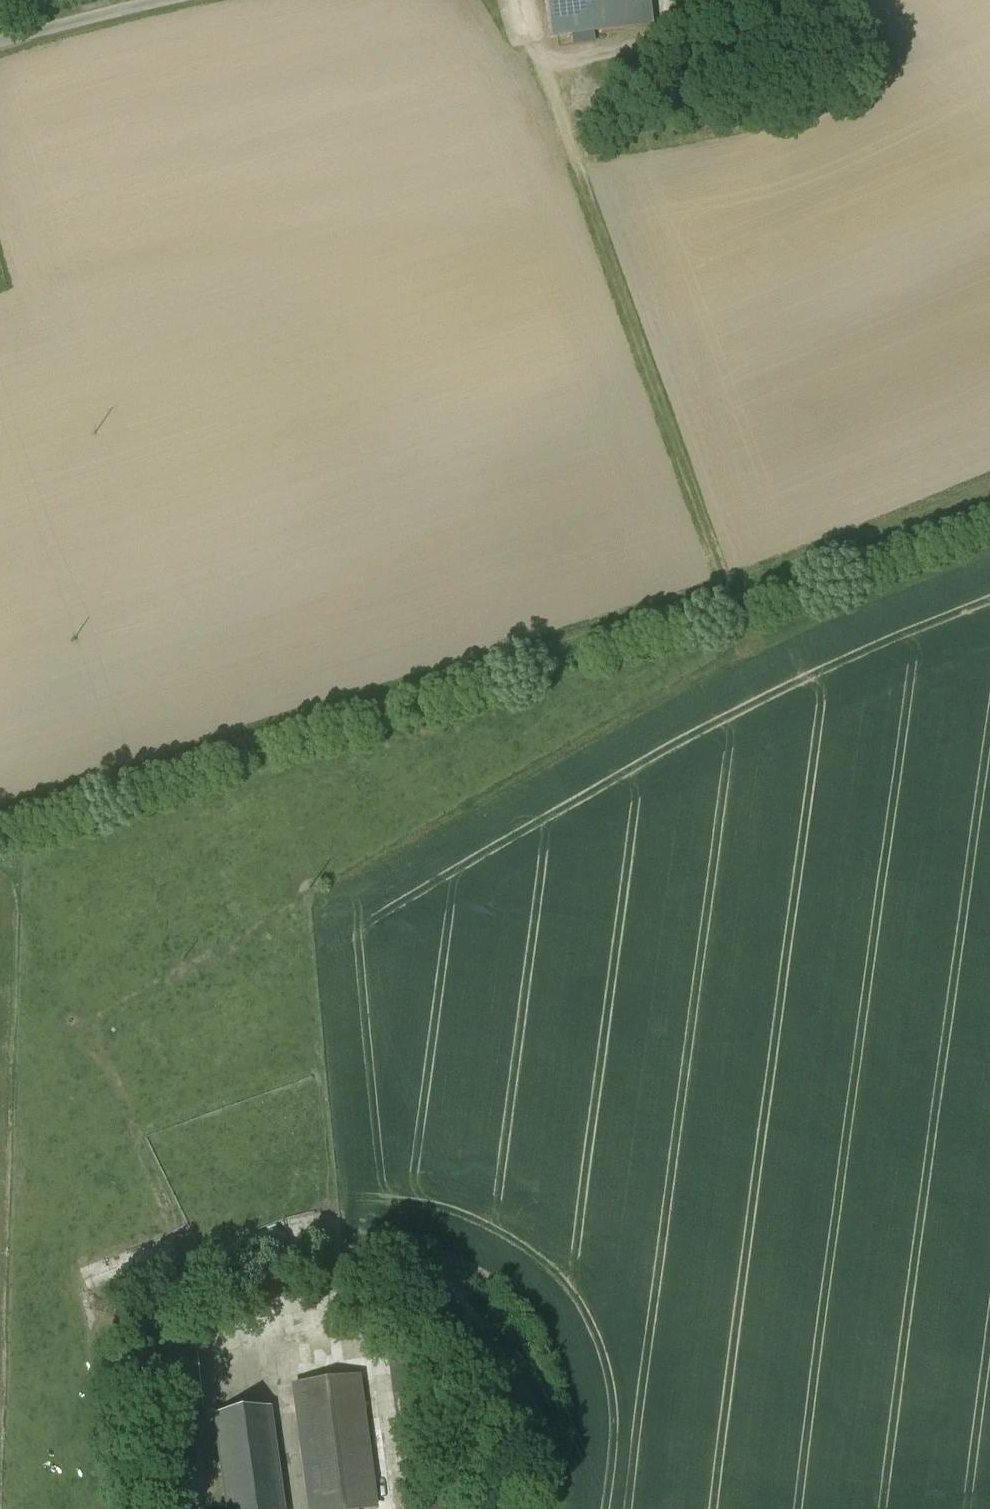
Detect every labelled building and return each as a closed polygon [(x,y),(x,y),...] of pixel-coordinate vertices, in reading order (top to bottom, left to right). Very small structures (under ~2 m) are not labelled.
[(553,38),(654,25),(651,0),(548,0),(553,38)] [(223,1271),(207,1276),(211,1288),(227,1282),(223,1271)] [(316,1401),(314,1385),(294,1388),(310,1508),(367,1508),(375,1508),(360,1396),(316,1401)] [(269,1408),(216,1415),(223,1467),(276,1460),(269,1408)] [(223,1467),(229,1508),(283,1508),(276,1460),(223,1467)]
